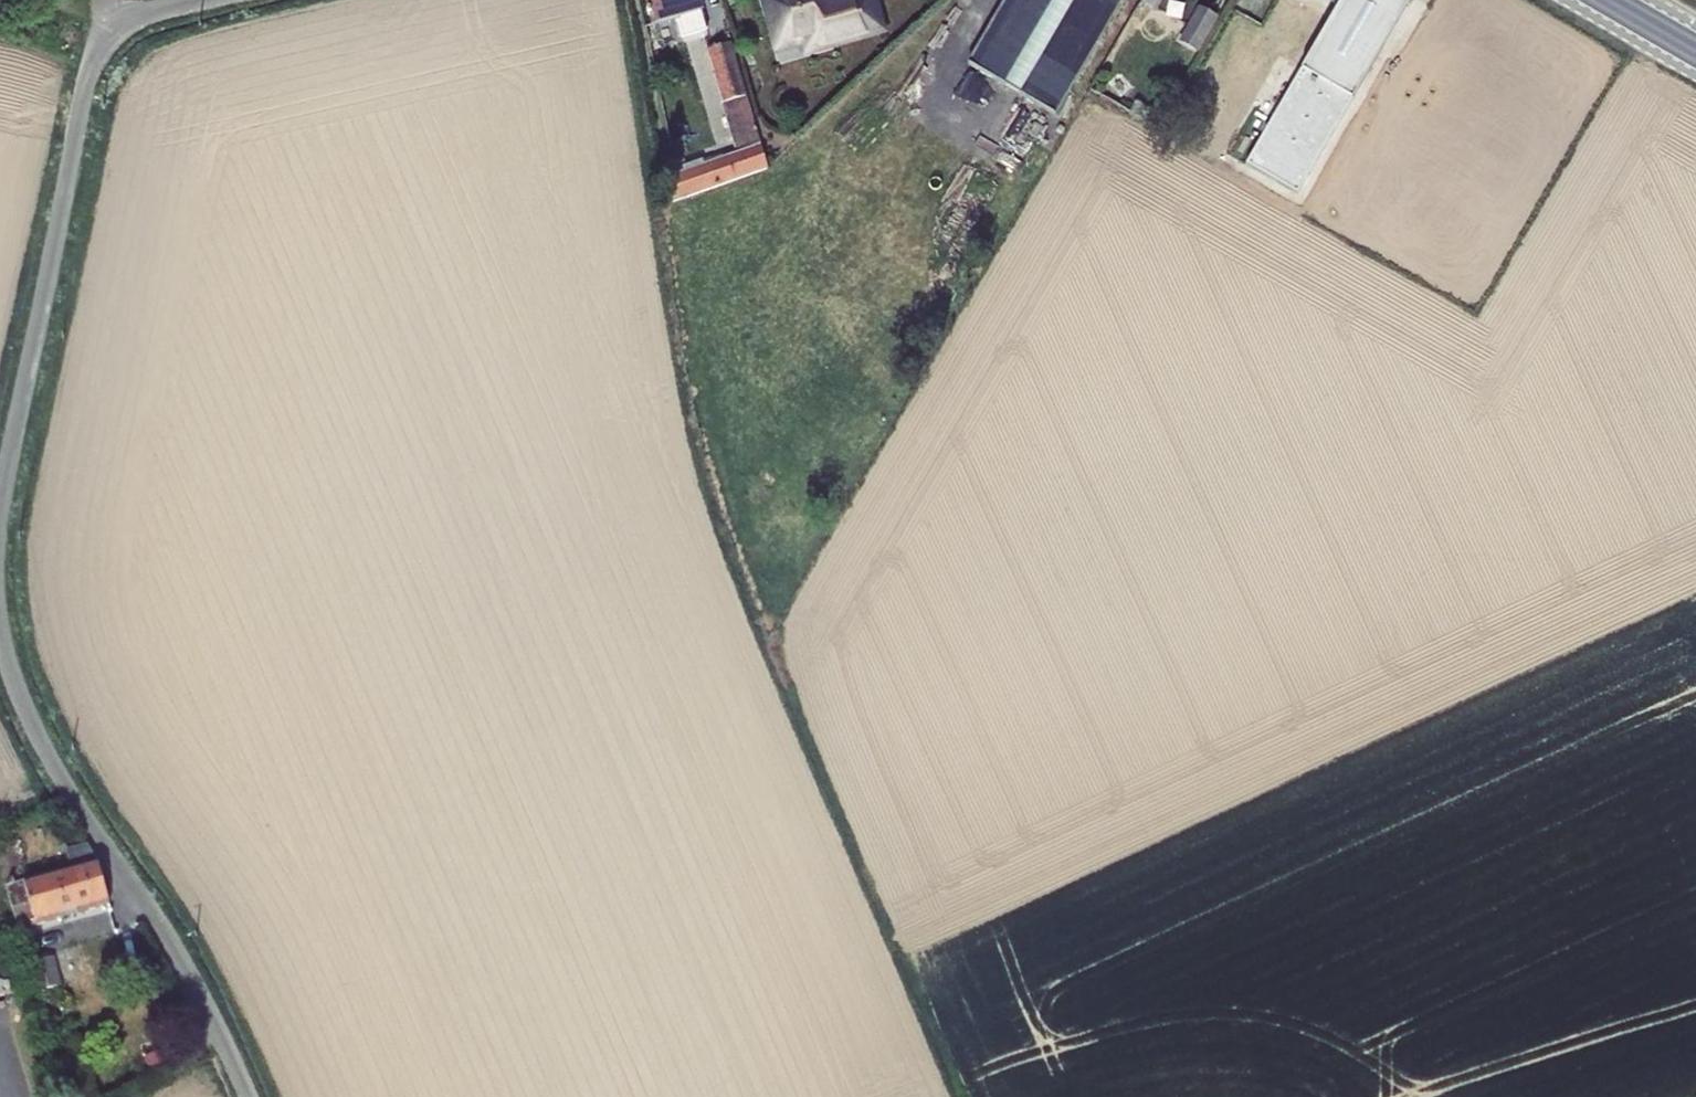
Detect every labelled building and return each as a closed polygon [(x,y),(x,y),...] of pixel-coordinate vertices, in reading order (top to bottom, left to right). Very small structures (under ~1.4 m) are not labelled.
[(645,0),(653,29),(675,22),(680,37),(707,29),(698,0),(645,0)] [(773,53),(800,47),(803,58),(887,34),(877,0),(759,0),(773,53)] [(967,64),(1055,115),(1122,0),(1004,0),(967,64)] [(1336,7),(1309,54),(1243,164),(1295,194),(1350,98),(1353,100),(1411,0),(1340,0),(1336,7)] [(1197,5),(1177,40),(1198,52),(1218,17),(1197,5)] [(682,171),(660,179),(668,203),(766,169),(730,43),(705,50),(734,153),(711,161),(710,158),(681,167),(682,171)] [(71,869),(6,887),(17,932),(109,904),(97,862),(87,845),(65,851),(71,869)] [(53,957),(27,964),(35,993),(60,985),(53,957)]
